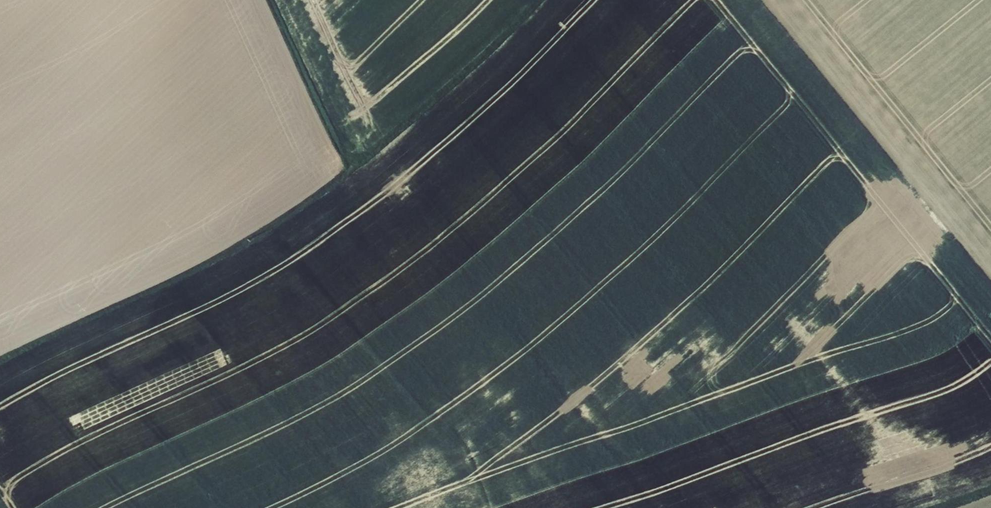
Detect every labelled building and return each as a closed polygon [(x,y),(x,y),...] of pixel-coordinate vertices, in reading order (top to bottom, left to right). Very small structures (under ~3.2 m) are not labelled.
[(981,174),(990,184),(990,183),(990,166),(981,174)]
